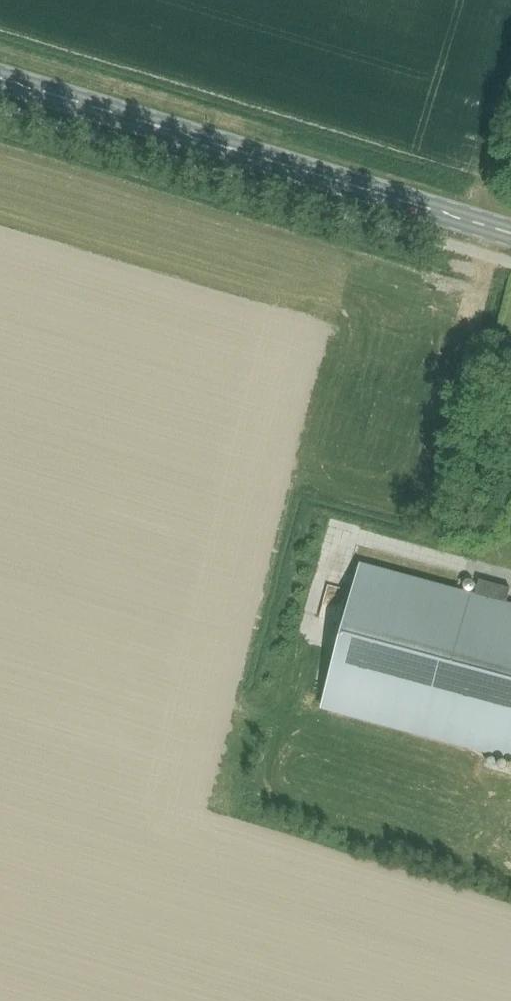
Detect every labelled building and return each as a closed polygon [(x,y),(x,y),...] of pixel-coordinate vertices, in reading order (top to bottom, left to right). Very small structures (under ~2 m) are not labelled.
[(321,706),(510,758),(510,608),(505,606),(510,589),(479,581),(474,598),(359,567),(321,706)]
